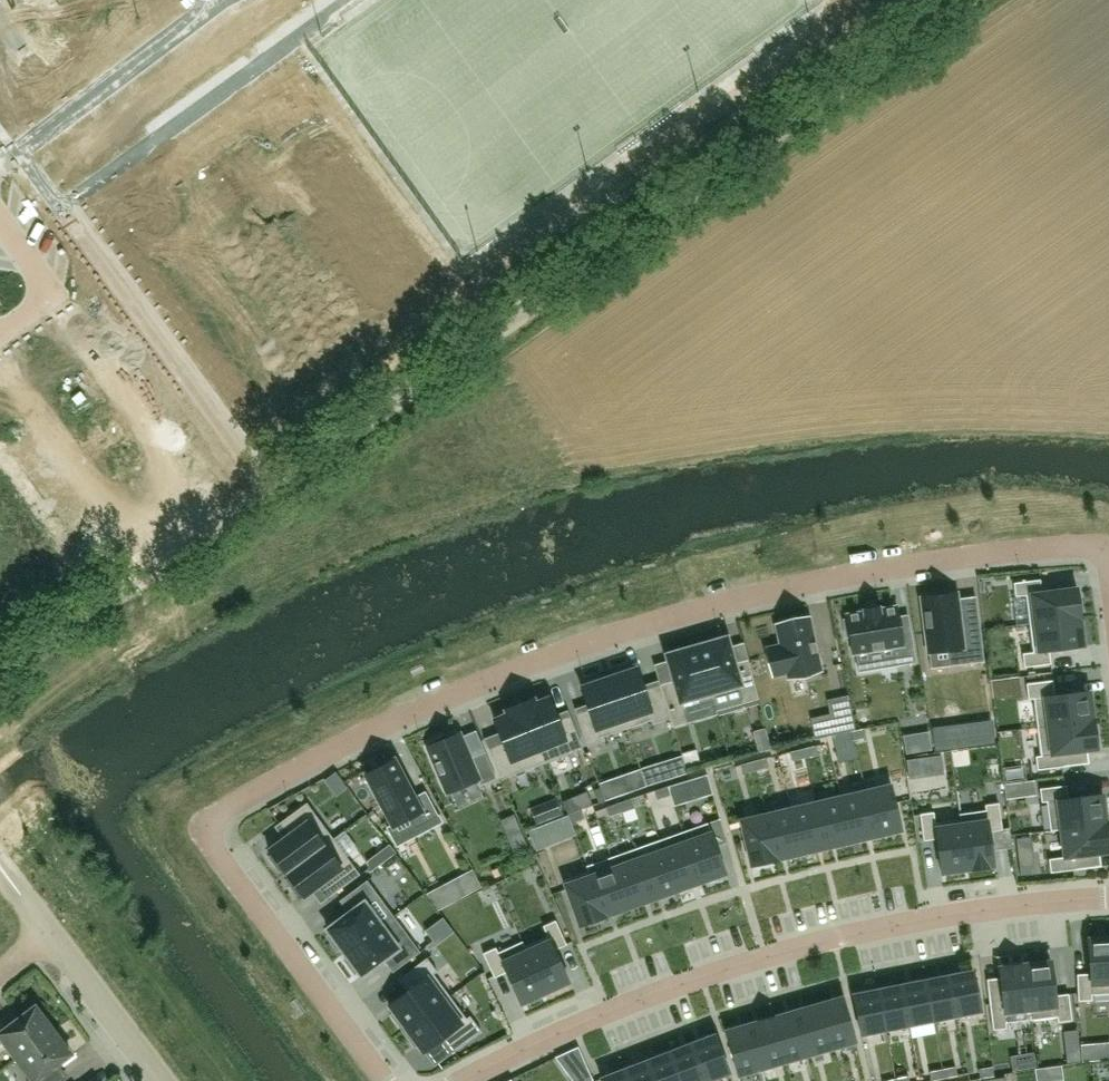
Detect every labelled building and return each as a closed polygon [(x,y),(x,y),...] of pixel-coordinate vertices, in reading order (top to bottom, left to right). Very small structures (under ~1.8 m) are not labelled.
[(1016,597),(1013,597),(1016,626),(1030,624),(1081,617),(1078,588),(1042,593),(1040,580),(1014,583),(1016,597)] [(957,599),(957,593),(922,597),(929,653),(955,649),(957,665),(984,661),(979,619),(960,622),(957,599)] [(847,619),(843,619),(846,637),(850,637),(853,654),(856,653),(894,647),(897,665),(915,662),(910,631),(901,633),(897,606),(880,609),(880,607),(863,610),(864,612),(846,614),(847,619)] [(790,672),(791,676),(824,669),(812,617),(780,625),(784,644),(771,647),(777,675),(790,672)] [(1085,623),(1081,623),(1080,618),(1082,618),(1081,617),(1030,624),(1034,652),(1023,654),(1025,667),(1051,664),(1050,651),(1084,646),(1083,640),(1087,639),(1085,623)] [(727,637),(697,646),(712,699),(715,711),(744,702),(759,698),(748,659),(734,663),(730,647),(727,637)] [(687,718),(684,707),(712,699),(697,646),(667,655),(674,681),(660,685),(671,719),(672,723),(687,718)] [(614,676),(609,678),(628,729),(652,720),(653,725),(671,719),(660,685),(644,691),(637,668),(632,670),(631,665),(612,672),(614,676)] [(601,738),(628,729),(609,678),(604,679),(603,675),(585,681),(586,685),(581,687),(589,710),(576,714),(588,747),(603,742),(601,738)] [(1037,727),(1094,720),(1094,719),(1093,719),(1089,691),(1055,695),(1053,680),(1027,683),(1029,699),(1034,698),(1037,727)] [(847,697),(828,701),(836,734),(855,730),(847,697)] [(536,703),(534,699),(520,704),(543,763),(583,747),(570,715),(558,720),(549,698),(536,703)] [(507,714),(494,719),(503,742),(491,747),(504,779),(543,763),(520,704),(505,710),(507,714)] [(1037,727),(1041,755),(1036,756),(1037,770),(1064,766),(1062,753),(1098,749),(1094,720),(1037,727)] [(865,728),(852,731),(854,740),(867,737),(865,728)] [(446,792),(478,779),(480,785),(496,779),(485,752),(471,758),(460,733),(446,739),(444,735),(429,741),(431,746),(427,747),(446,792)] [(816,746),(803,749),(806,758),(819,755),(816,746)] [(803,749),(790,752),(792,761),(806,758),(803,749)] [(767,758),(754,761),(756,770),(769,767),(767,758)] [(414,797),(395,761),(367,776),(393,826),(410,817),(415,828),(439,815),(426,791),(414,797)] [(754,761),(741,765),(743,774),(756,770),(754,761)] [(1067,785),(1040,789),(1042,802),(1047,802),(1051,830),(1108,823),(1107,822),(1106,822),(1102,794),(1068,799),(1067,785)] [(892,786),(866,792),(876,836),(902,830),(892,786)] [(667,787),(654,791),(657,799),(670,795),(667,787)] [(866,792),(841,798),(851,842),(876,836),(866,792)] [(841,798),(816,803),(827,847),(851,842),(841,798)] [(631,799),(619,803),(622,812),(634,807),(631,799)] [(286,874),(334,839),(307,803),(279,823),(288,836),(269,850),(272,854),(268,857),(280,872),(284,870),(286,874)] [(619,803),(607,808),(610,816),(622,812),(619,803)] [(816,803),(792,809),(802,853),(827,847),(816,803)] [(986,810),(960,814),(968,869),(994,866),(989,831),(1003,830),(999,803),(985,805),(986,810)] [(581,809),(569,814),(572,822),(584,818),(581,809)] [(792,809),(767,815),(777,859),(802,853),(792,809)] [(934,812),(920,814),(924,840),(937,839),(942,873),(968,869),(960,814),(959,814),(960,819),(935,823),(934,812)] [(767,815),(741,821),(751,865),(777,859),(767,815)] [(708,823),(683,832),(701,882),(726,873),(708,823)] [(1049,859),(1051,873),(1077,869),(1076,856),(1108,852),(1108,835),(1108,823),(1051,830),(1051,831),(1061,830),(1065,857),(1049,859)] [(683,832),(659,840),(677,890),(701,882),(683,832)] [(1030,837),(1017,838),(1021,875),(1034,874),(1030,837)] [(360,874),(334,839),(286,874),(289,877),(286,880),(297,896),(301,893),(304,897),(323,883),(332,895),(360,874)] [(653,899),(677,890),(659,840),(635,849),(653,899)] [(611,857),(629,907),(653,899),(635,849),(611,857)] [(587,866),(605,916),(629,907),(611,857),(587,866)] [(564,880),(580,924),(605,916),(587,866),(586,866),(588,871),(564,880)] [(349,913),(328,929),(331,934),(328,936),(338,950),(341,948),(345,952),(394,915),(367,880),(340,900),(349,913)] [(345,952),(349,957),(345,959),(356,973),(359,971),(362,975),(384,959),(393,972),(421,951),(394,915),(345,952)] [(523,941),(522,942),(545,992),(569,981),(555,950),(567,945),(556,920),(543,926),(548,936),(525,946),(523,941)] [(1079,1001),(1093,1000),(1092,995),(1108,994),(1108,938),(1088,939),(1090,974),(1077,974),(1079,1001)] [(496,948),(484,953),(495,978),(507,972),(521,1003),(545,992),(522,942),(498,953),(496,948)] [(408,991),(389,1005),(394,1012),(391,1015),(403,1031),(450,997),(432,973),(436,970),(426,957),(398,978),(408,991)] [(1030,964),(1025,964),(1032,1020),(1057,1017),(1058,1022),(1072,1020),(1069,994),(1056,995),(1051,961),(1046,962),(1046,958),(1029,960),(1030,964)] [(1003,1002),(990,1003),(993,1030),(1007,1028),(1006,1023),(1032,1020),(1025,964),(999,968),(1000,978),(1003,1002)] [(974,971),(949,976),(957,1015),(981,1011),(974,971)] [(949,976),(925,981),(933,1020),(957,1015),(949,976)] [(925,981),(902,986),(909,1025),(933,1020),(925,981)] [(902,986),(878,990),(886,1029),(909,1025),(902,986)] [(878,990),(853,995),(861,1034),(886,1029),(878,990)] [(424,1053),(443,1039),(452,1052),(481,1032),(470,1017),(466,1019),(450,997),(403,1031),(415,1048),(418,1045),(424,1053)] [(843,998),(819,1005),(832,1048),(856,1041),(843,998)] [(819,1005),(796,1011),(809,1055),(832,1048),(819,1005)] [(54,1030),(36,1006),(0,1033),(0,1053),(8,1047),(16,1058),(54,1030)] [(796,1011),(773,1018),(785,1061),(809,1055),(796,1011)] [(773,1018),(750,1025),(762,1068),(785,1061),(773,1018)] [(750,1025),(726,1032),(738,1075),(762,1068),(750,1025)] [(16,1058),(33,1080),(62,1080),(63,1080),(56,1071),(56,1066),(72,1054),(54,1030),(16,1058)] [(692,1044),(706,1080),(730,1072),(716,1035),(692,1044)] [(670,1052),(681,1080),(706,1080),(692,1044),(670,1052)] [(647,1061),(655,1080),(681,1080),(670,1052),(647,1061)] [(625,1070),(629,1080),(655,1080),(647,1061),(625,1070)] [(569,1080),(589,1080),(582,1066),(566,1078),(569,1080)] [(956,1067),(943,1069),(945,1078),(958,1076),(956,1067)] [(992,1067),(979,1069),(981,1078),(994,1076),(992,1067)] [(1049,1067),(1035,1069),(1036,1079),(1050,1077),(1049,1067)] [(943,1069),(930,1072),(931,1080),(945,1078),(943,1069)] [(601,1079),(602,1080),(629,1080),(625,1070),(601,1079)]
